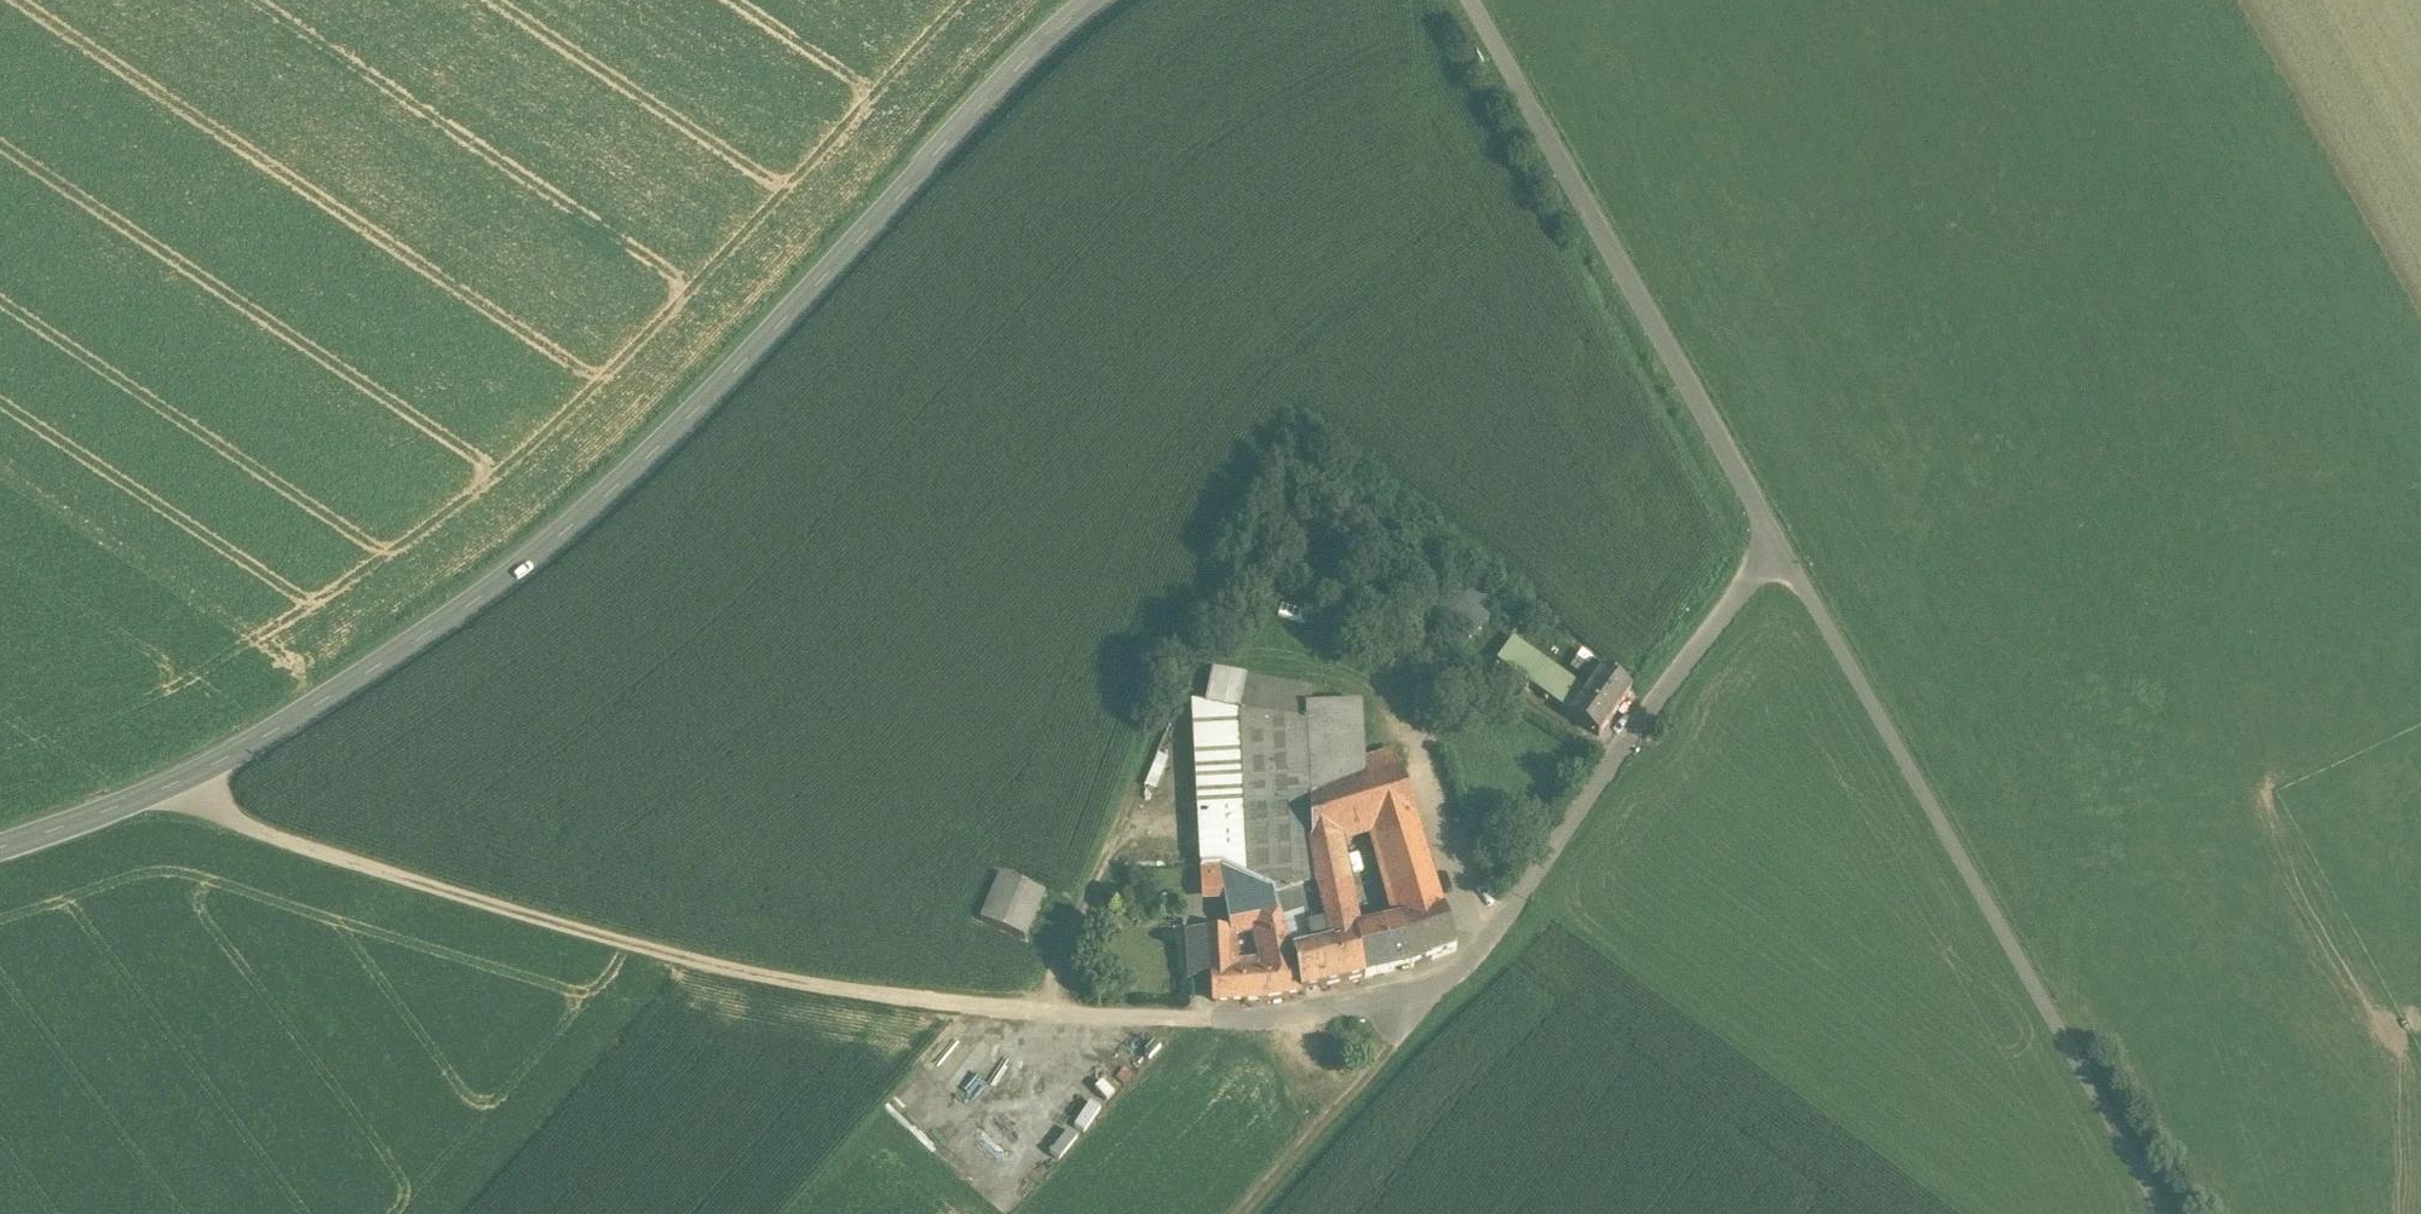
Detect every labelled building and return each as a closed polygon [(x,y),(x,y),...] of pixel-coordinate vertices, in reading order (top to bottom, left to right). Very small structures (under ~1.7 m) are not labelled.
[(1511,596),(1486,579),(1467,601),(1487,619),(1489,621),(1511,596)] [(1487,619),(1467,601),(1449,621),(1469,639),(1487,619)] [(1542,614),(1497,663),(1524,683),(1540,667),(1537,664),(1543,658),(1553,646),(1564,634),(1542,614)] [(1564,634),(1553,646),(1561,653),(1570,641),(1564,634)] [(1585,653),(1570,641),(1561,653),(1560,655),(1574,667),(1585,653)] [(1631,690),(1595,660),(1589,668),(1599,676),(1584,697),(1588,700),(1576,719),(1598,736),(1631,690)] [(1571,688),(1540,667),(1524,683),(1541,694),(1576,719),(1588,700),(1584,697),(1572,688),(1571,688)] [(1303,690),(1247,679),(1240,713),(1305,724),(1304,708),(1303,690)] [(1240,713),(1192,704),(1201,867),(1220,866),(1219,852),(1248,851),(1240,713)] [(1357,704),(1304,708),(1305,724),(1309,799),(1364,782),(1362,760),(1357,704)] [(1305,724),(1240,713),(1248,851),(1248,852),(1242,853),(1244,877),(1272,890),(1274,895),(1282,893),(1291,891),(1285,850),(1311,846),(1309,799),(1305,724)] [(1395,751),(1362,760),(1364,782),(1401,770),(1395,751)] [(1364,782),(1309,799),(1311,846),(1337,843),(1368,833),(1416,819),(1401,770),(1364,782)] [(1416,819),(1368,833),(1398,922),(1402,937),(1409,967),(1456,949),(1449,926),(1416,819)] [(1337,843),(1311,846),(1315,885),(1321,909),(1326,927),(1354,920),(1337,843)] [(1311,846),(1285,850),(1291,891),(1315,885),(1311,846)] [(1248,851),(1219,852),(1220,866),(1244,877),(1242,853),(1248,852),(1248,851)] [(1220,866),(1201,867),(1203,895),(1223,894),(1220,866)] [(1244,877),(1220,866),(1223,894),(1227,915),(1262,909),(1265,926),(1282,920),(1274,895),(1272,890),(1244,877)] [(1044,896),(999,877),(980,922),(1025,941),(1044,896)] [(1315,885),(1291,891),(1282,893),(1289,918),(1304,913),(1321,909),(1315,885)] [(1282,893),(1274,895),(1282,920),(1289,918),(1282,893)] [(1262,909),(1227,915),(1230,931),(1231,934),(1234,934),(1256,930),(1265,928),(1265,926),(1262,909)] [(1321,909),(1304,913),(1314,954),(1314,955),(1332,951),(1332,950),(1326,927),(1321,909)] [(1469,919),(1449,926),(1456,949),(1473,931),(1469,919)] [(1261,960),(1236,962),(1234,934),(1231,934),(1230,931),(1207,932),(1209,975),(1212,975),(1214,1002),(1301,992),(1301,991),(1294,957),(1282,920),(1265,926),(1265,928),(1256,930),(1261,960)] [(1398,922),(1356,931),(1354,920),(1326,927),(1332,950),(1358,944),(1365,976),(1409,967),(1402,937),(1398,922)] [(1207,932),(1187,933),(1189,976),(1209,975),(1207,932)] [(1332,951),(1314,955),(1314,954),(1294,957),(1301,991),(1365,977),(1365,976),(1358,944),(1332,950),(1332,951)]
